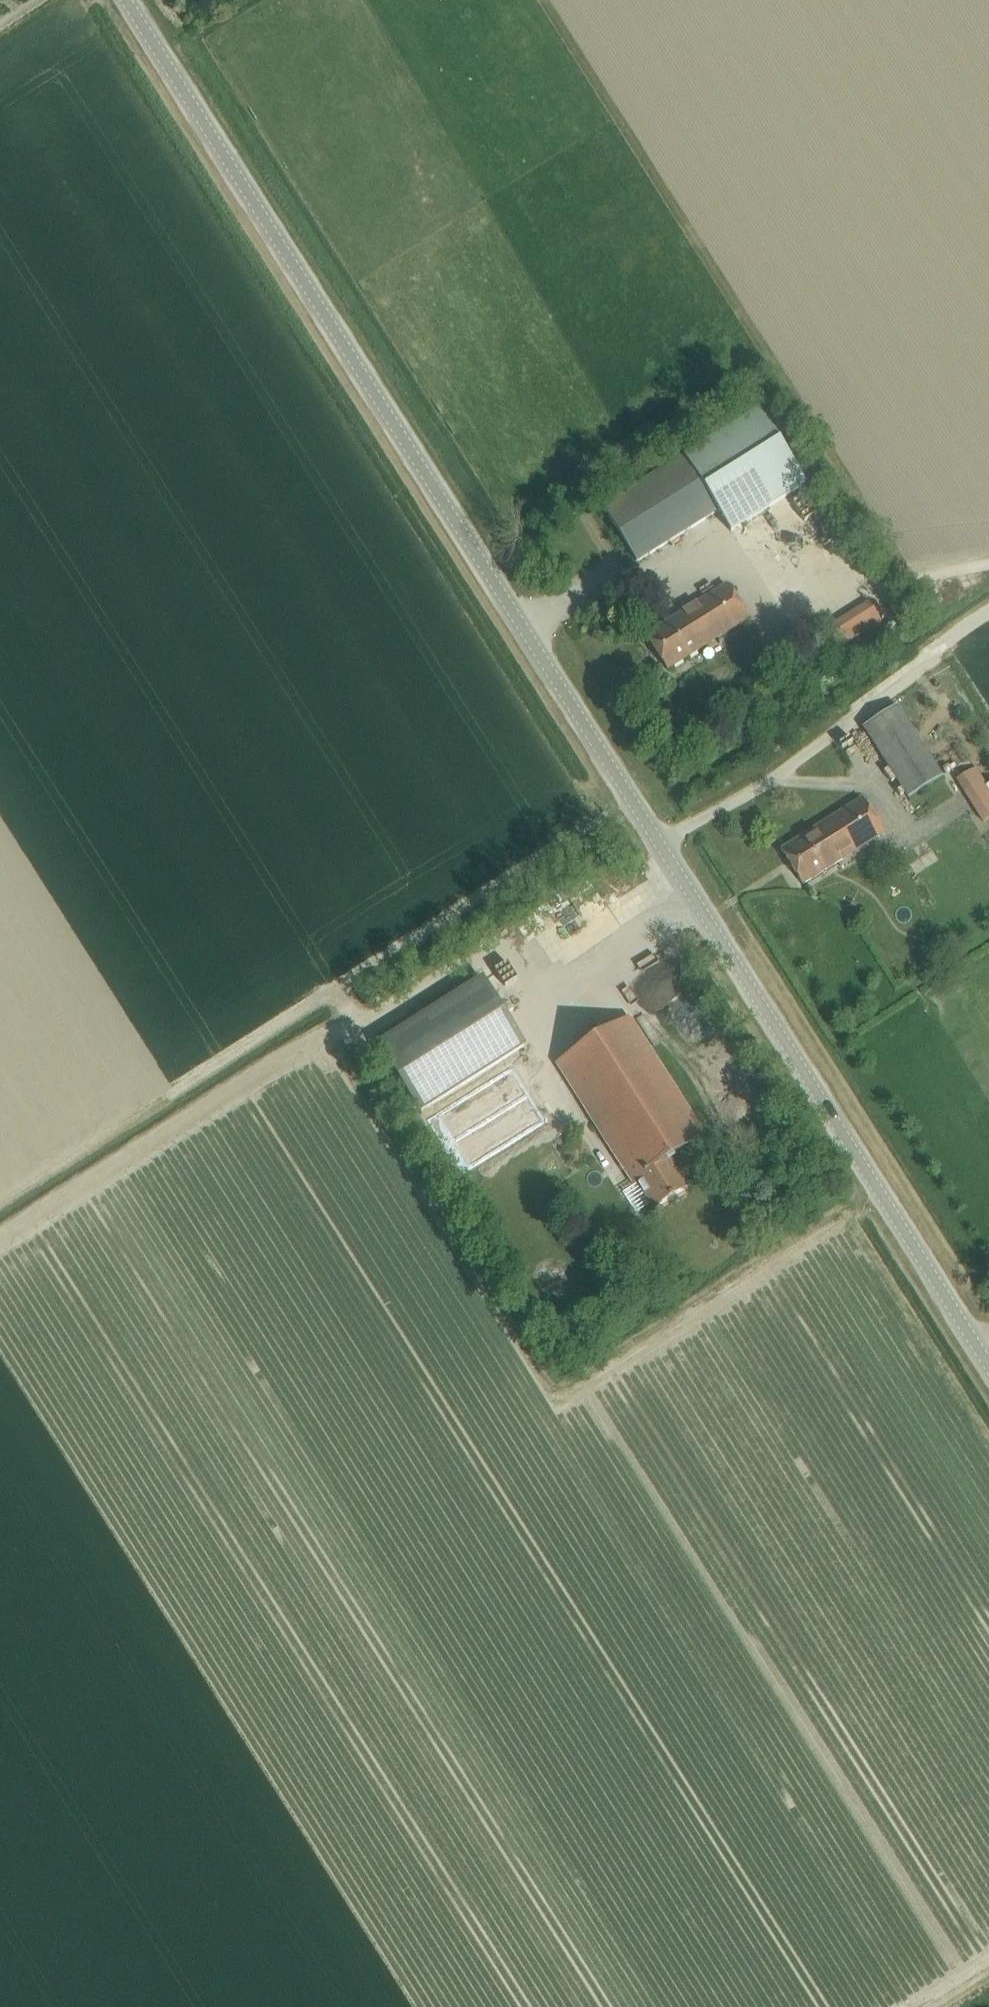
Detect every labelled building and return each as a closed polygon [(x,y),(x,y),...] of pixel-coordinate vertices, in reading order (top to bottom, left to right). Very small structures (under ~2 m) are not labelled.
[(733,531),(807,485),(759,407),(603,507),(638,561),(719,509),(733,531)] [(667,668),(747,618),(726,584),(646,634),(667,668)] [(870,602),(827,628),(839,646),(881,620),(870,602)] [(898,705),(864,727),(909,798),(943,777),(898,705)] [(771,753),(780,748),(776,743),(768,748),(771,753)] [(956,779),(983,821),(988,818),(988,791),(974,768),(956,779)] [(803,883),(883,833),(862,799),(781,849),(803,883)] [(602,947),(620,939),(617,931),(599,938),(602,947)] [(479,978),(376,1043),(420,1112),(523,1047),(479,978)] [(518,1016),(523,1031),(536,1026),(532,1012),(518,1016)] [(638,1182),(654,1207),(687,1187),(668,1157),(704,1134),(629,1017),(556,1064),(634,1184),(638,1182)]
